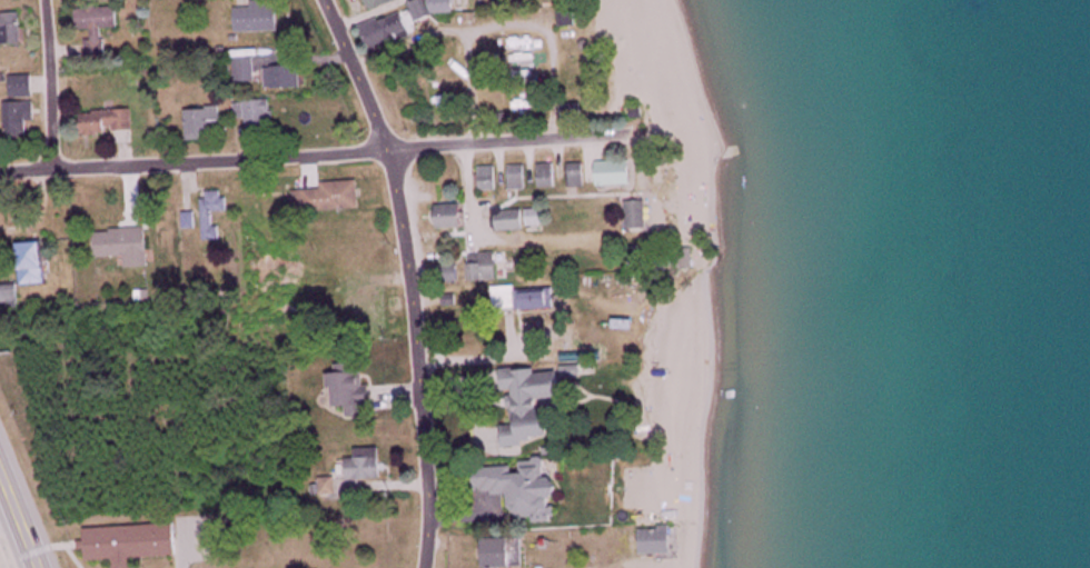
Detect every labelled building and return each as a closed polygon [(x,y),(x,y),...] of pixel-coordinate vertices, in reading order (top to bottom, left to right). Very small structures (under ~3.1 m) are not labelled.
[(238,7),(238,31),(282,31),(282,0),(254,0),(254,7),(238,7)] [(429,0),(423,0),(413,4),(421,23),(436,16),(429,0)] [(109,61),(107,29),(122,28),(121,5),(80,8),(81,27),(89,26),(92,62),(109,61)] [(563,26),(576,26),(576,10),(563,10),(563,26)] [(367,24),(375,50),(417,38),(409,12),(367,24)] [(24,13),(0,13),(0,44),(24,44),(24,13)] [(269,67),(269,88),(305,88),(305,67),(269,67)] [(13,77),(13,97),(37,97),(37,77),(13,77)] [(253,100),(253,133),(278,133),(278,100),(253,100)] [(8,103),(8,138),(37,138),(37,103),(8,103)] [(189,140),(214,139),(213,122),(223,121),(223,108),(187,110),(189,140)] [(135,133),(135,111),(87,111),(87,133),(135,133)] [(618,185),(618,162),(600,162),(600,186),(618,185)] [(540,164),(540,188),(558,188),(558,164),(540,164)] [(588,187),(588,164),(570,164),(570,187),(588,187)] [(528,189),(528,167),(511,167),(511,189),(528,189)] [(499,168),(481,168),(481,190),(499,190),(499,168)] [(325,182),(326,190),(296,191),(297,212),(364,210),(363,181),(325,182)] [(205,240),(219,239),(219,213),(229,213),(229,192),(205,192),(205,240)] [(651,229),(651,201),(631,201),(631,229),(651,229)] [(470,227),(470,206),(443,206),(443,227),(470,227)] [(500,231),(530,231),(530,225),(544,225),(544,211),(500,210),(500,231)] [(128,257),(128,268),(151,267),(150,228),(97,230),(98,258),(128,257)] [(48,284),(48,243),(22,243),(22,284),(48,284)] [(500,254),(472,254),(472,280),(500,280),(500,254)] [(6,284),(6,301),(22,301),(22,284),(6,284)] [(556,290),(523,290),(523,308),(556,308),(556,290)] [(368,363),(339,364),(339,374),(331,374),(332,388),(337,388),(338,407),(351,406),(351,416),(370,416),(370,404),(377,404),(376,384),(369,385),(368,363)] [(557,441),(555,408),(546,409),(545,399),(563,398),(562,371),(540,372),(540,369),(516,370),(520,424),(507,425),(508,443),(557,441)] [(386,449),(360,449),(360,458),(350,458),(350,480),(386,480),(386,449)] [(479,469),(481,496),(513,493),(515,520),(561,516),(559,497),(570,497),(568,479),(552,481),(550,461),(522,463),(522,466),(479,469)] [(138,558),(182,556),(180,525),(89,529),(90,562),(117,560),(117,567),(138,567),(138,558)] [(645,555),(677,555),(677,528),(645,528),(645,555)] [(491,567),(520,567),(520,539),(491,539),(491,567)]
